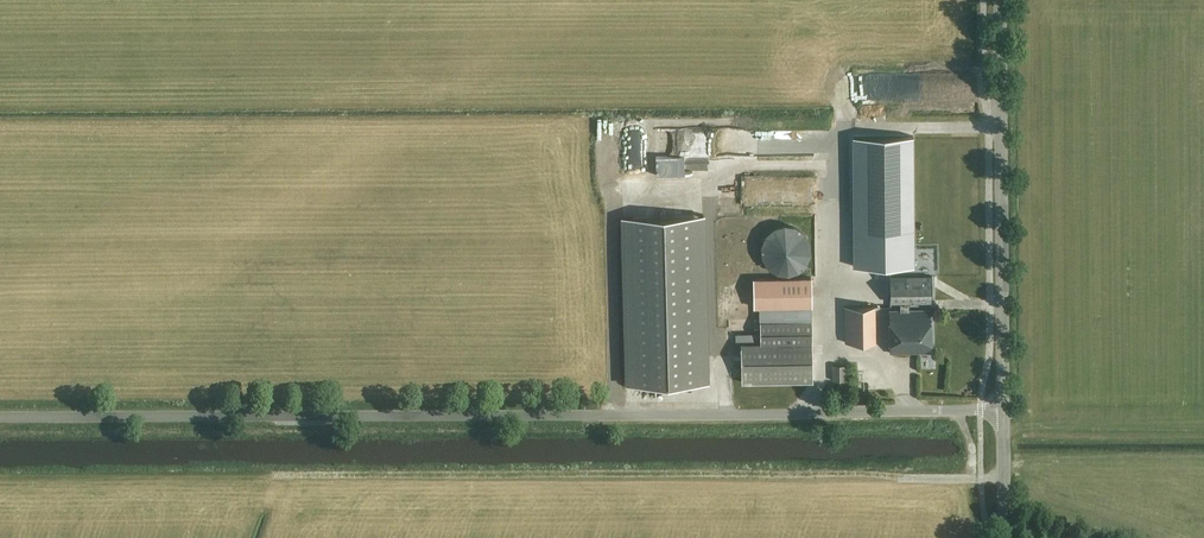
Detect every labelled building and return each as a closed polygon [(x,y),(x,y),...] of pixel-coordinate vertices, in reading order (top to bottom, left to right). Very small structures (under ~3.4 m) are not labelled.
[(709,178),(706,130),(682,132),(683,150),(686,150),(687,165),(690,165),(690,174),(695,174),(695,179),(709,178)] [(917,267),(915,136),(851,137),(852,267),(917,267)] [(770,137),(757,138),(758,161),(771,160),(770,137)] [(811,174),(827,173),(826,164),(811,164),(811,174)] [(725,215),(725,201),(713,201),(714,216),(725,215)] [(710,383),(705,215),(621,217),(625,385),(710,383)] [(810,253),(810,244),(806,235),(800,229),(791,225),(782,225),(773,228),(766,233),(762,241),(761,250),(763,259),(768,267),(775,272),(784,274),(793,273),(801,268),(807,261),(810,253)] [(889,311),(890,353),(931,353),(931,310),(909,311),(909,302),(932,302),(932,276),(889,277),(890,303),(900,302),(901,311),(889,311)] [(813,382),(812,277),(753,277),(753,308),(760,308),(761,343),(741,343),(742,382),(813,382)] [(876,342),(876,306),(844,306),(845,343),(876,342)] [(832,381),(846,381),(846,365),(832,365),(832,381)] [(879,391),(877,368),(863,370),(865,392),(879,391)]
